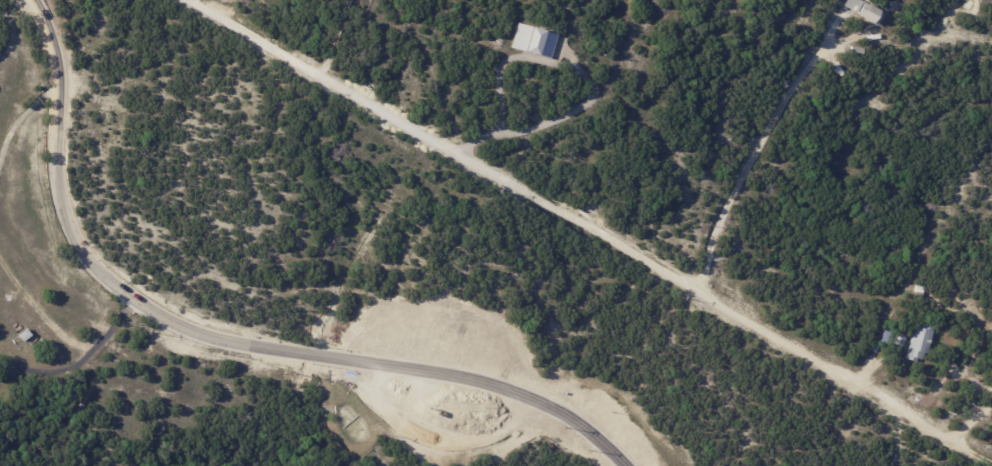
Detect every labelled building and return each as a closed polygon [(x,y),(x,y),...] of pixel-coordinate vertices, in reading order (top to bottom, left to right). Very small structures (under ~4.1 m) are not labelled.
[(844,6),(847,0),(859,0),(863,2),(857,14),(850,10),(844,6)] [(877,26),(873,24),(872,25),(861,18),(861,17),(857,14),(864,3),(869,6),(869,5),(878,10),(881,6),(887,10),(877,26)] [(557,36),(550,60),(538,56),(537,58),(523,53),(510,49),(518,23),(557,36)] [(853,47),(864,49),(862,56),(850,53),(852,46),(853,47)] [(915,285),(916,282),(925,284),(923,297),(915,295),(917,285),(915,285)] [(17,334),(26,328),(31,335),(22,341),(17,334)] [(922,361),(913,358),(912,362),(906,360),(915,328),(933,333),(925,362),(922,361)] [(904,337),(883,329),(879,341),(900,348),(904,337)]
